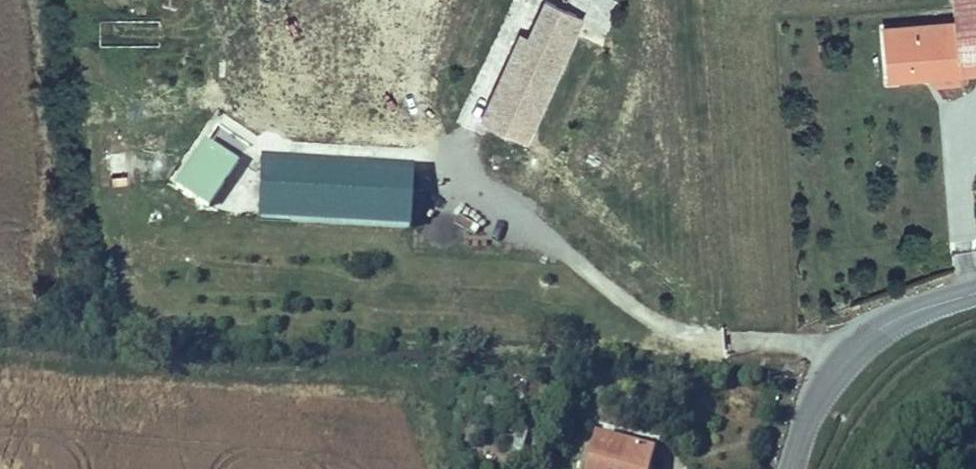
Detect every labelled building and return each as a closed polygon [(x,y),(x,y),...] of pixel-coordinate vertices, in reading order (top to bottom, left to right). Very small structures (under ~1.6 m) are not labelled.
[(884,1),(815,8),(819,58),(891,51),(890,38),(975,30),(975,0),(884,0),(884,1)] [(543,2),(483,122),(524,142),(584,22),(543,2)] [(161,16),(99,16),(99,53),(161,52),(161,16)] [(172,189),(213,212),(253,138),(211,116),(172,189)] [(930,159),(938,210),(975,205),(975,133),(951,135),(953,157),(930,159)] [(114,152),(112,183),(140,184),(142,154),(114,152)] [(263,166),(260,225),(411,232),(414,173),(263,166)] [(655,451),(592,439),(586,468),(652,468),(655,451)]
